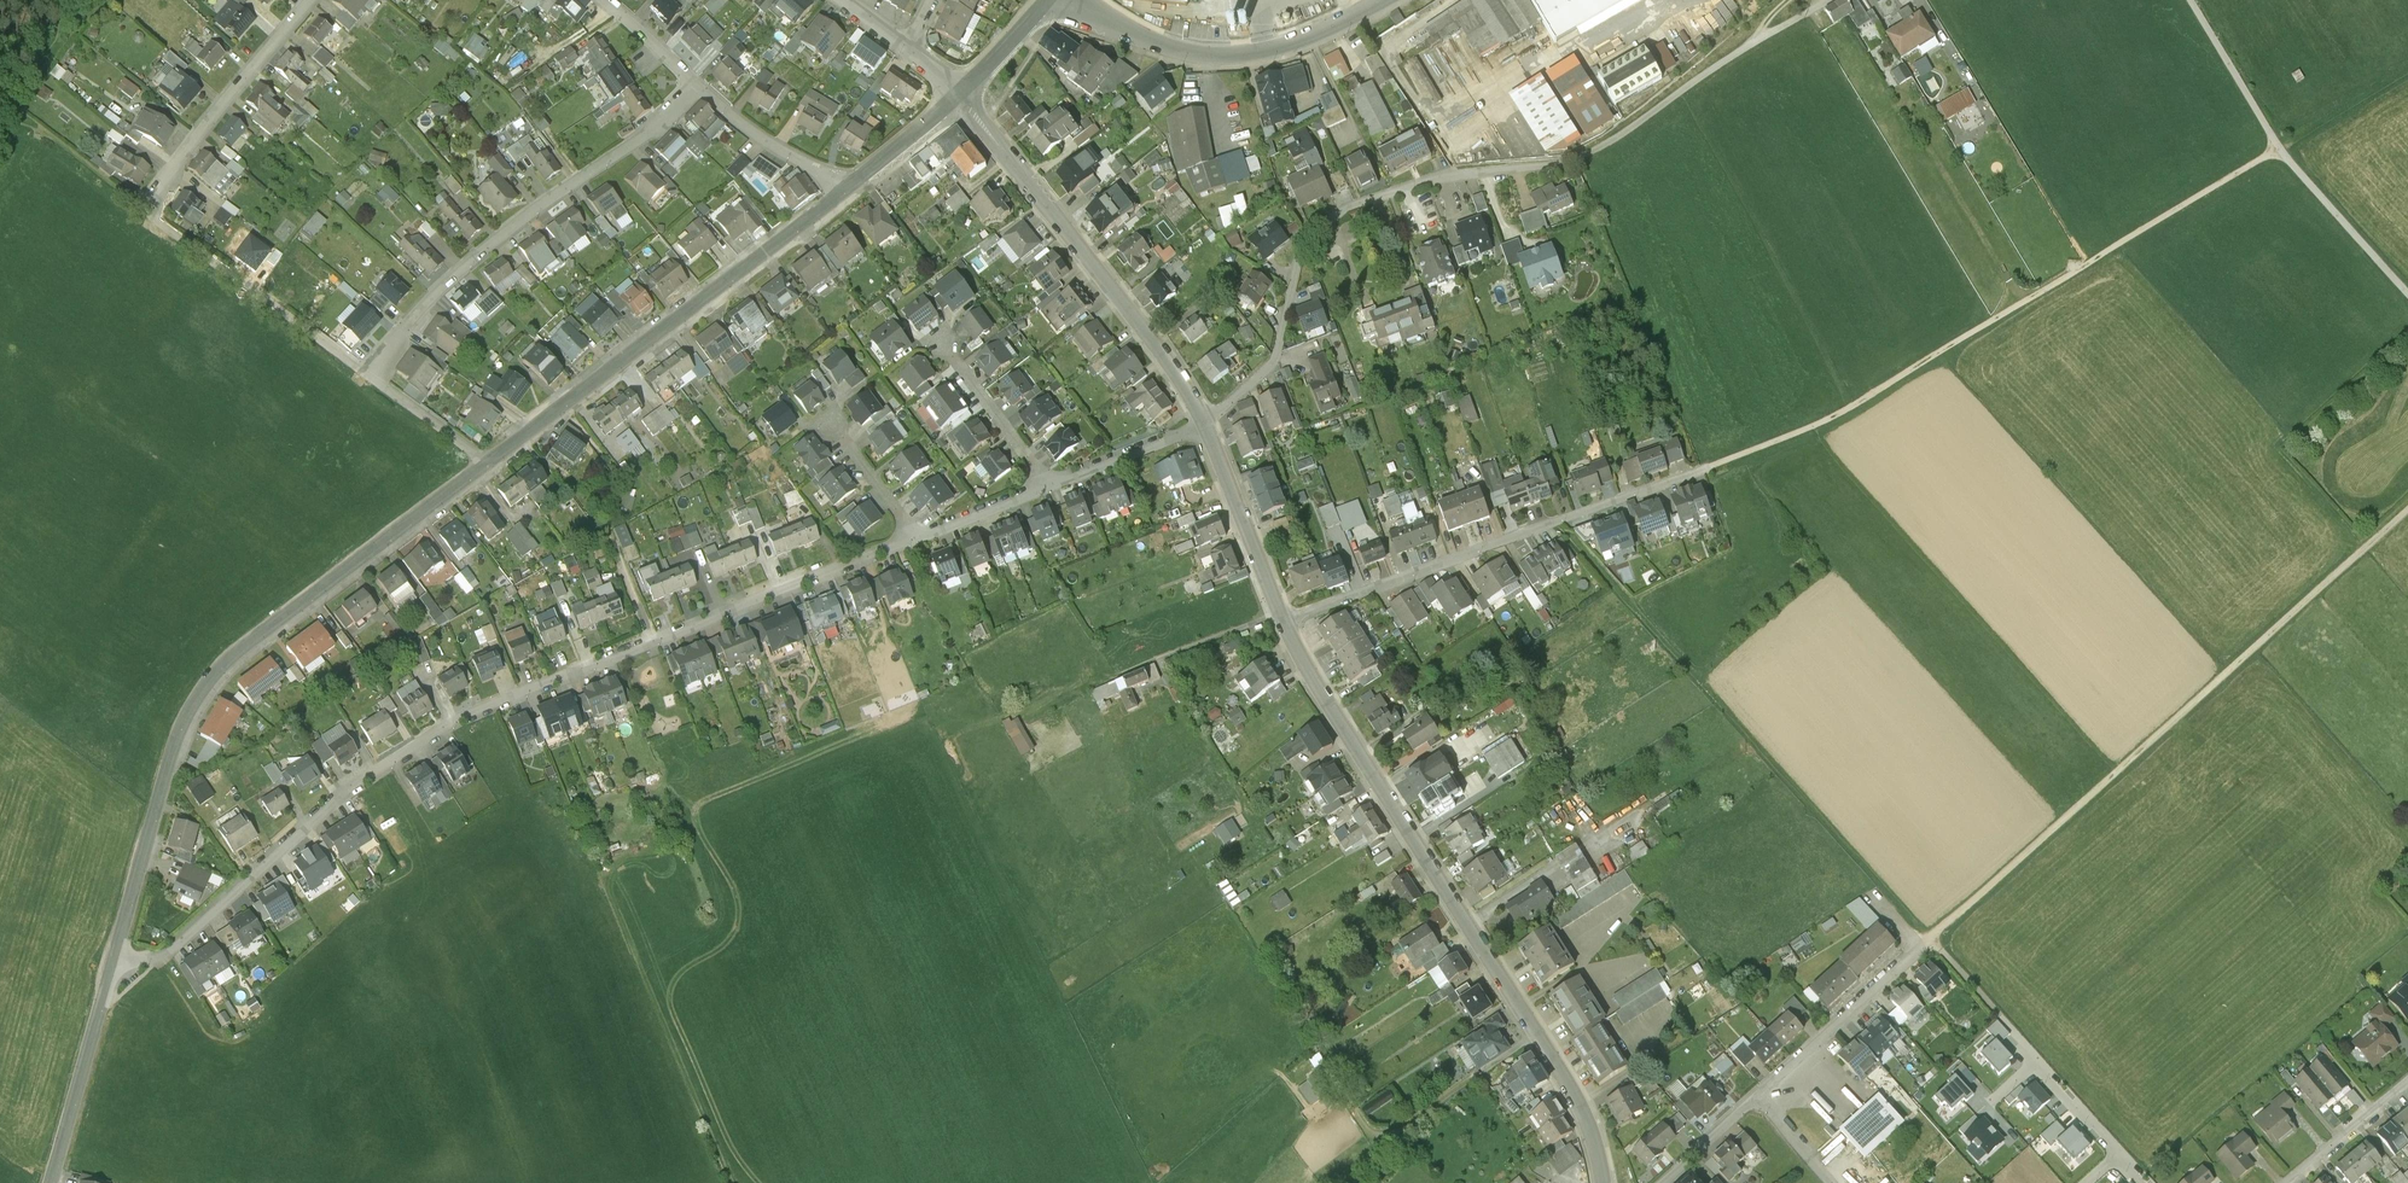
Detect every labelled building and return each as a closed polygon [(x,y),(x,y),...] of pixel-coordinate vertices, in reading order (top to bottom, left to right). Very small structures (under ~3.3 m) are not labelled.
[(333,2),(343,11),(357,23),(367,11),(356,2),(357,0),(334,0),(333,2)] [(356,2),(367,11),(371,14),(382,1),(381,0),(380,0),(357,0),(356,2)] [(555,6),(554,5),(545,17),(553,23),(561,14),(575,25),(582,15),(575,9),(582,0),(559,0),(555,6)] [(669,0),(661,0),(652,8),(668,24),(692,0),(677,0),(673,4),(669,0)] [(728,0),(711,0),(704,6),(715,16),(729,2),(728,0)] [(805,0),(778,0),(773,6),(795,26),(812,6),(805,0)] [(891,4),(891,5),(897,8),(901,0),(893,0),(891,4)] [(897,8),(896,10),(903,13),(909,0),(901,0),(897,8)] [(903,13),(910,16),(917,3),(911,0),(909,0),(903,13)] [(949,4),(973,16),(980,2),(976,0),(951,0),(949,4)] [(1543,27),(1526,0),(1465,0),(1468,5),(1423,33),(1429,42),(1426,44),(1433,55),(1460,38),(1476,64),(1496,51),(1499,54),(1543,27)] [(1543,27),(1554,48),(1576,35),(1580,41),(1647,2),(1646,0),(1526,0),(1543,27)] [(1846,2),(1854,15),(1851,17),(1862,35),(1874,28),(1857,0),(1850,0),(1846,2)] [(253,21),(232,2),(222,14),(230,21),(225,27),(238,39),(253,21)] [(1846,2),(1827,13),(1835,26),(1851,17),(1854,15),(1846,2)] [(973,16),(952,5),(945,19),(968,31),(975,17),(973,16)] [(517,9),(503,17),(507,24),(520,16),(517,9)] [(1899,16),(1905,26),(1915,20),(1909,10),(1899,16)] [(357,23),(343,11),(335,21),(349,33),(357,23)] [(820,17),(803,40),(825,57),(842,36),(835,30),(834,32),(827,26),(829,24),(820,17)] [(1934,41),(1919,17),(1915,20),(1905,26),(1890,36),(1904,59),(1934,41)] [(332,30),(319,19),(304,36),(317,47),(332,30)] [(968,31),(945,19),(938,33),(961,44),(968,31)] [(702,23),(684,40),(699,56),(722,34),(714,26),(709,31),(702,23)] [(1041,48),(1066,67),(1080,49),(1063,36),(1060,39),(1052,32),(1041,48)] [(490,47),(470,33),(461,45),(481,59),(490,47)] [(617,63),(601,39),(588,47),(591,52),(582,58),(584,62),(579,65),(586,75),(594,70),(598,77),(617,63)] [(725,60),(714,71),(729,87),(742,75),(733,65),(747,52),(733,39),(718,54),(725,60)] [(886,55),(863,39),(851,55),(874,72),(886,55)] [(434,47),(455,60),(459,53),(438,40),(434,47)] [(220,60),(206,48),(203,53),(196,47),(197,46),(192,41),(184,50),(210,72),(220,60)] [(1115,67),(1084,44),(1080,49),(1066,67),(1073,72),(1068,79),(1091,97),(1098,88),(1100,89),(1098,92),(1108,99),(1139,75),(1119,60),(1115,67)] [(1662,44),(1652,50),(1665,75),(1675,69),(1662,44)] [(329,57),(319,47),(310,56),(320,66),(329,57)] [(578,59),(571,48),(554,59),(561,70),(578,59)] [(830,65),(838,70),(848,56),(840,51),(830,65)] [(1663,82),(1646,51),(1598,79),(1615,108),(1663,82)] [(289,53),(275,70),(292,85),(284,93),(296,104),(303,97),(302,92),(308,85),(295,73),(303,64),(289,53)] [(1349,72),(1339,53),(1324,60),(1334,80),(1349,72)] [(1377,53),(1365,60),(1380,87),(1392,80),(1377,53)] [(1913,63),(1920,78),(1932,72),(1926,57),(1913,63)] [(1613,124),(1573,61),(1547,78),(1587,141),(1613,124)] [(598,77),(588,83),(591,87),(601,82),(614,100),(616,99),(633,87),(617,63),(598,77)] [(1892,72),(1900,85),(1912,77),(1904,64),(1892,72)] [(56,66),(49,74),(58,82),(65,73),(56,66)] [(544,79),(550,76),(545,66),(539,69),(544,79)] [(894,91),(904,78),(893,69),(880,87),(891,96),(894,91)] [(1165,78),(1158,69),(1140,83),(1143,87),(1136,93),(1152,113),(1172,97),(1161,82),(1165,78)] [(1303,69),(1257,82),(1263,105),(1267,117),(1270,117),(1273,126),(1294,121),(1288,98),(1309,93),(1303,69)] [(773,76),(764,70),(754,81),(760,84),(765,88),(773,76)] [(200,92),(177,71),(169,80),(168,79),(159,89),(184,110),(200,92)] [(859,74),(855,83),(866,88),(870,80),(859,74)] [(123,77),(116,87),(132,99),(139,89),(123,77)] [(921,90),(904,78),(894,91),(911,103),(921,90)] [(1355,81),(1346,86),(1374,141),(1396,131),(1372,83),(1364,87),(1361,82),(1357,85),(1355,81)] [(1578,140),(1541,82),(1511,101),(1548,159),(1578,140)] [(765,88),(760,84),(750,99),(768,111),(784,88),(776,83),(771,91),(765,88)] [(275,97),(261,86),(247,103),(276,128),(287,116),(274,105),(275,104),(272,100),(275,97)] [(649,110),(633,87),(616,99),(620,104),(624,101),(636,119),(649,110)] [(810,91),(801,104),(807,108),(816,95),(810,91)] [(1980,110),(1969,91),(1936,109),(1947,129),(1980,110)] [(838,109),(816,95),(807,108),(800,120),(798,124),(816,136),(829,116),(832,118),(838,109)] [(1128,106),(1121,97),(1113,104),(1119,112),(1128,106)] [(1034,118),(1020,100),(1007,110),(1021,128),(1034,118)] [(713,115),(701,104),(685,120),(697,131),(698,130),(700,132),(709,140),(710,141),(724,125),(713,115)] [(1326,130),(1346,121),(1340,108),(1320,117),(1326,130)] [(174,130),(144,111),(132,130),(163,148),(174,130)] [(1077,128),(1064,111),(1047,124),(1064,145),(1072,139),(1080,132),(1077,128)] [(1212,163),(1203,111),(1175,115),(1168,121),(1179,174),(1187,172),(1198,197),(1215,192),(1216,195),(1222,192),(1221,189),(1226,187),(1217,162),(1212,163)] [(1267,117),(1259,119),(1265,142),(1276,137),(1273,126),(1270,117),(1267,117)] [(233,119),(218,136),(231,147),(246,131),(233,119)] [(1240,119),(1235,120),(1239,136),(1244,135),(1240,119)] [(1087,120),(1077,128),(1080,132),(1072,139),(1074,143),(1093,127),(1087,120)] [(861,130),(851,124),(839,141),(858,154),(872,133),(863,127),(861,130)] [(1064,145),(1047,124),(1028,140),(1045,160),(1064,145)] [(1093,127),(1074,143),(1080,150),(1099,134),(1093,127)] [(971,147),(957,129),(910,166),(915,172),(924,183),(952,162),(971,147)] [(709,140),(700,132),(691,142),(700,150),(709,140)] [(1419,132),(1380,153),(1394,179),(1433,159),(1419,132)] [(684,146),(671,134),(656,150),(668,162),(684,146)] [(560,171),(547,151),(541,155),(528,136),(517,143),(535,168),(536,167),(545,182),(560,171)] [(740,148),(754,160),(763,149),(750,138),(740,148)] [(1311,139),(1289,150),(1295,162),(1304,158),(1309,170),(1318,166),(1320,169),(1324,167),(1311,139)] [(700,150),(691,142),(684,149),(697,161),(703,154),(700,150)] [(220,152),(232,161),(237,154),(225,145),(220,152)] [(988,168),(971,147),(952,162),(968,183),(988,168)] [(1097,158),(1090,149),(1057,176),(1065,186),(1062,188),(1069,197),(1072,195),(1073,196),(1082,189),(1097,177),(1093,172),(1102,164),(1097,158)] [(1107,150),(1097,158),(1102,164),(1112,156),(1107,150)] [(148,170),(130,157),(129,158),(120,151),(115,159),(112,157),(105,167),(123,177),(122,178),(138,187),(148,170)] [(347,157),(340,151),(328,166),(335,172),(347,157)] [(228,174),(204,152),(189,170),(222,198),(238,179),(230,172),(228,174)] [(387,158),(370,153),(366,165),(382,171),(387,158)] [(1364,154),(1346,163),(1360,191),(1378,182),(1364,154)] [(489,162),(497,174),(508,166),(500,155),(489,162)] [(741,157),(726,172),(734,181),(750,166),(741,157)] [(1257,157),(1243,162),(1247,175),(1261,171),(1257,157)] [(779,174),(758,159),(749,168),(770,183),(779,174)] [(1122,159),(1112,166),(1118,174),(1127,167),(1122,159)] [(1171,163),(1160,166),(1162,174),(1173,171),(1171,163)] [(656,179),(643,166),(627,182),(640,195),(641,195),(648,203),(663,188),(656,180),(656,179)] [(1290,184),(1301,208),(1323,197),(1325,200),(1333,196),(1320,169),(1318,166),(1309,170),(1308,171),(1309,174),(1290,184)] [(1130,170),(1120,178),(1127,186),(1137,178),(1130,170)] [(924,183),(915,172),(909,177),(918,188),(924,183)] [(1341,172),(1331,177),(1338,193),(1349,188),(1341,172)] [(454,177),(445,180),(451,195),(460,191),(454,177)] [(816,195),(803,177),(790,187),(789,186),(790,183),(787,179),(785,181),(784,179),(772,188),(792,213),(816,195)] [(918,188),(909,177),(903,181),(912,192),(918,188)] [(1097,177),(1082,189),(1088,197),(1103,184),(1097,177)] [(1164,177),(1158,182),(1162,188),(1168,183),(1164,177)] [(507,189),(497,178),(487,186),(490,189),(482,196),(484,198),(484,203),(487,206),(491,206),(498,214),(516,199),(512,194),(512,192),(510,189),(507,189)] [(948,194),(952,200),(962,192),(957,186),(948,194)] [(399,198),(387,187),(379,196),(390,207),(399,198)] [(627,215),(606,187),(588,200),(598,214),(606,208),(616,223),(627,215)] [(1573,208),(1563,187),(1553,192),(1551,187),(1533,196),(1542,214),(1545,221),(1573,208)] [(1119,188),(1107,197),(1118,211),(1116,213),(1120,219),(1122,222),(1137,210),(1119,188)] [(995,198),(989,190),(972,204),(970,205),(971,206),(985,224),(991,220),(993,221),(998,217),(1001,222),(1011,215),(1006,208),(1011,204),(1002,192),(995,198)] [(335,199),(341,207),(350,200),(344,192),(335,199)] [(958,217),(971,206),(970,205),(972,204),(962,192),(952,200),(947,204),(958,217)] [(183,193),(171,212),(196,229),(204,217),(194,211),(193,211),(198,203),(183,193)] [(1118,211),(1107,197),(1095,207),(1110,226),(1120,219),(1116,213),(1118,211)] [(1473,201),(1478,219),(1489,215),(1483,198),(1473,201)] [(482,229),(467,213),(462,217),(448,201),(439,209),(451,223),(443,231),(451,241),(461,232),(468,241),(482,229)] [(238,212),(227,203),(216,216),(227,225),(238,212)] [(893,214),(886,204),(880,208),(882,211),(883,211),(888,218),(893,214)] [(743,205),(735,211),(733,209),(725,215),(727,218),(719,224),(729,236),(731,235),(735,240),(744,232),(743,231),(746,228),(752,235),(762,228),(760,225),(747,209),(743,205)] [(765,221),(752,205),(747,209),(760,225),(765,221)] [(941,216),(935,209),(929,214),(935,221),(941,216)] [(573,210),(555,223),(560,230),(565,238),(583,225),(573,210)] [(888,218),(883,211),(882,211),(871,219),(866,214),(857,221),(877,248),(898,232),(888,218)] [(330,223),(318,214),(303,233),(314,242),(330,223)] [(1545,221),(1542,214),(1524,221),(1530,237),(1548,230),(1545,221)] [(1136,218),(1125,227),(1131,233),(1142,224),(1136,218)] [(1492,245),(1483,220),(1456,229),(1463,250),(1464,254),(1467,253),(1492,245)] [(1042,246),(1024,222),(1003,239),(1021,262),(1042,246)] [(717,244),(702,227),(679,247),(690,261),(706,248),(708,251),(717,244)] [(1287,244),(1272,228),(1260,239),(1256,236),(1248,243),(1267,263),(1287,244)] [(846,229),(838,235),(840,238),(828,246),(836,258),(841,265),(853,257),(851,254),(860,248),(846,229)] [(1225,239),(1231,249),(1242,243),(1236,233),(1225,239)] [(555,260),(538,235),(519,249),(537,273),(543,269),(549,277),(565,265),(559,257),(555,260)] [(1001,243),(995,236),(979,247),(986,255),(1001,243)] [(442,264),(417,238),(412,242),(408,237),(399,246),(417,266),(418,265),(429,276),(442,264)] [(1141,241),(1137,237),(1118,252),(1122,257),(1119,259),(1125,266),(1127,264),(1136,276),(1150,265),(1146,259),(1152,255),(1150,252),(1155,249),(1146,237),(1141,241)] [(270,255),(250,240),(236,259),(255,274),(270,255)] [(1519,260),(1525,258),(1520,244),(1503,250),(1510,271),(1521,267),(1519,260)] [(1453,277),(1442,245),(1417,253),(1429,286),(1451,278),(1453,277)] [(836,258),(828,246),(821,251),(836,272),(842,267),(841,265),(836,258)] [(1159,248),(1155,251),(1166,265),(1176,256),(1170,249),(1164,254),(1159,248)] [(1564,281),(1552,248),(1525,258),(1519,260),(1521,267),(1531,293),(1564,281)] [(1464,254),(1463,250),(1455,252),(1461,269),(1471,266),(1467,253),(1464,254)] [(830,265),(821,251),(815,256),(824,269),(830,265)] [(1072,274),(1055,253),(1030,273),(1047,294),(1058,286),(1072,274)] [(815,256),(813,254),(802,263),(792,270),(810,293),(830,278),(830,277),(824,269),(815,256)] [(503,261),(485,274),(495,288),(513,275),(503,261)] [(963,261),(958,265),(962,271),(967,267),(963,261)] [(671,263),(649,280),(664,299),(672,293),(674,294),(682,288),(682,285),(686,282),(671,263)] [(836,272),(830,265),(824,269),(830,277),(830,278),(832,281),(839,276),(836,272)] [(978,298),(958,271),(947,279),(935,288),(934,289),(935,290),(948,308),(954,315),(978,298)] [(1273,287),(1254,275),(1240,298),(1259,309),(1273,287)] [(1178,295),(1163,276),(1147,290),(1155,300),(1151,303),(1157,309),(1160,306),(1162,308),(1178,295)] [(408,293),(390,277),(383,285),(385,286),(379,293),(395,308),(408,293)] [(797,288),(789,277),(783,282),(791,293),(797,288)] [(783,282),(781,280),(771,287),(770,286),(760,294),(775,314),(796,299),(791,293),(783,282)] [(652,306),(635,286),(622,298),(621,298),(629,307),(638,318),(642,314),(646,315),(651,310),(652,306)] [(1062,291),(1058,286),(1047,294),(1033,305),(1037,311),(1056,296),(1062,291)] [(622,298),(615,290),(606,299),(615,310),(620,315),(629,307),(621,298),(622,298)] [(941,310),(942,312),(948,308),(935,290),(929,294),(930,295),(941,310)] [(1093,308),(1079,290),(1062,303),(1043,318),(1056,335),(1093,308)] [(475,304),(463,291),(451,302),(463,315),(475,304)] [(926,298),(937,313),(941,310),(930,295),(926,298)] [(1037,311),(1043,318),(1062,303),(1056,296),(1037,311)] [(606,299),(604,298),(598,304),(609,315),(615,310),(606,299)] [(905,313),(919,333),(940,318),(937,313),(926,298),(905,313)] [(1421,314),(1416,299),(1391,308),(1404,342),(1433,331),(1426,312),(1421,314)] [(888,310),(882,302),(874,308),(880,316),(888,310)] [(748,303),(738,310),(740,312),(734,316),(736,318),(730,322),(733,326),(727,330),(733,338),(743,352),(766,335),(761,328),(764,326),(757,315),(748,303)] [(609,315),(598,304),(582,319),(602,339),(618,324),(609,315)] [(1298,315),(1306,335),(1330,326),(1321,305),(1298,315)] [(1402,339),(1391,309),(1367,317),(1379,348),(1402,339)] [(995,329),(981,310),(961,325),(974,342),(976,344),(980,340),(995,329)] [(772,323),(763,311),(757,315),(764,326),(766,328),(772,323)] [(582,330),(571,318),(564,324),(567,328),(568,327),(576,335),(582,330)] [(895,325),(902,336),(907,332),(905,329),(897,318),(892,322),(895,325)] [(354,319),(341,336),(356,347),(369,329),(354,319)] [(465,338),(437,319),(424,337),(451,356),(465,338)] [(1074,334),(1079,341),(1097,326),(1092,320),(1074,334)] [(1210,334),(1199,320),(1181,335),(1192,349),(1210,334)] [(1027,331),(1025,323),(1018,324),(1019,332),(1027,331)] [(873,341),(892,366),(913,350),(902,336),(895,325),(873,341)] [(1014,326),(1006,332),(1010,338),(1011,340),(1020,333),(1019,332),(1014,326)] [(1114,347),(1097,326),(1079,341),(1076,343),(1093,364),(1114,347)] [(576,335),(568,327),(567,328),(553,342),(573,362),(588,348),(576,335)] [(727,342),(716,328),(696,343),(711,362),(719,356),(725,365),(734,358),(735,358),(737,356),(730,348),(731,348),(727,342)] [(1250,329),(1241,332),(1245,344),(1254,341),(1250,329)] [(979,352),(984,357),(1002,343),(1004,346),(1008,343),(1006,341),(1010,338),(1006,332),(1001,336),(979,352)] [(743,352),(733,338),(727,342),(731,348),(730,348),(737,356),(743,352)] [(974,342),(967,348),(973,355),(985,346),(980,340),(976,344),(974,342)] [(553,354),(542,342),(537,348),(548,359),(553,354)] [(1004,346),(1002,343),(984,357),(977,362),(991,382),(994,380),(1017,363),(1015,361),(1004,346)] [(1238,357),(1230,347),(1199,371),(1212,388),(1230,374),(1225,367),(1238,357)] [(548,359),(537,348),(536,349),(537,350),(526,362),(524,361),(523,362),(548,386),(562,372),(548,359)] [(1103,370),(1121,355),(1117,350),(1089,371),(1095,379),(1104,371),(1103,370)] [(1144,373),(1126,351),(1121,355),(1103,370),(1104,371),(1120,391),(1131,383),(1144,373)] [(1460,354),(1452,351),(1449,358),(1457,362),(1460,354)] [(438,372),(421,360),(422,360),(412,353),(397,372),(411,383),(409,386),(421,395),(438,372)] [(860,372),(846,353),(823,370),(837,389),(846,382),(860,372)] [(693,371),(680,354),(663,368),(675,384),(693,371)] [(707,370),(696,355),(688,360),(700,376),(707,370)] [(740,355),(727,365),(735,377),(749,367),(740,355)] [(902,377),(914,394),(915,394),(928,384),(937,377),(931,369),(932,368),(926,360),(920,359),(910,367),(912,370),(902,377)] [(1312,391),(1322,417),(1337,411),(1333,403),(1342,399),(1334,378),(1332,379),(1324,359),(1313,363),(1322,387),(1312,391)] [(675,384),(663,368),(644,381),(656,397),(655,397),(662,407),(664,409),(664,408),(675,400),(667,390),(675,384)] [(867,381),(860,372),(846,382),(853,392),(867,381)] [(813,378),(825,394),(831,389),(819,373),(813,378)] [(1033,391),(1020,373),(999,389),(1005,398),(1004,399),(1009,405),(1010,404),(1014,409),(1024,402),(1035,393),(1033,391)] [(1131,383),(1135,388),(1147,377),(1144,373),(1131,383)] [(511,375),(504,385),(492,377),(485,386),(499,395),(514,406),(520,397),(519,396),(526,386),(511,375)] [(1048,382),(1051,386),(1056,382),(1053,378),(1048,382)] [(949,389),(944,383),(933,390),(926,395),(932,402),(949,389)] [(1063,389),(1057,383),(1049,389),(1055,396),(1063,389)] [(1172,408),(1152,383),(1136,395),(1127,402),(1138,417),(1146,411),(1154,421),(1155,420),(1166,412),(1172,408)] [(926,395),(933,390),(928,384),(915,394),(919,400),(926,395)] [(824,402),(810,385),(793,399),(806,416),(824,402)] [(499,395),(485,386),(482,392),(495,401),(499,395)] [(1468,386),(1456,390),(1462,406),(1473,402),(1468,386)] [(1027,407),(1044,395),(1038,387),(1033,391),(1035,393),(1024,402),(1027,407)] [(959,401),(950,388),(949,389),(932,402),(926,407),(936,419),(959,401)] [(482,392),(479,390),(475,396),(490,407),(495,401),(482,392)] [(1127,402),(1136,395),(1132,390),(1122,398),(1126,403),(1127,402)] [(628,393),(611,407),(623,423),(641,410),(628,393)] [(1455,410),(1450,393),(1438,397),(1443,414),(1455,410)] [(1027,407),(1031,411),(1048,398),(1045,394),(1044,395),(1027,407)] [(1288,413),(1281,394),(1260,402),(1271,432),(1292,424),(1288,413)] [(490,407),(475,396),(466,407),(474,412),(466,423),(484,436),(500,415),(490,407)] [(884,413),(870,396),(850,411),(863,429),(884,413)] [(779,402),(780,405),(791,418),(797,413),(785,397),(779,402)] [(1037,436),(1062,417),(1049,400),(1048,398),(1031,411),(1020,420),(1026,428),(1031,434),(1034,432),(1037,436)] [(969,413),(959,401),(936,419),(946,431),(952,427),(969,414),(969,413)] [(1253,402),(1239,408),(1244,422),(1258,417),(1253,402)] [(791,418),(780,405),(762,419),(778,439),(796,425),(791,418)] [(611,407),(605,411),(603,409),(599,411),(594,413),(596,417),(593,420),(605,437),(623,423),(611,407)] [(664,409),(662,407),(655,412),(666,427),(674,421),(664,408),(664,409)] [(1295,410),(1288,413),(1292,424),(1296,434),(1299,432),(1303,431),(1295,410)] [(886,419),(891,416),(888,411),(872,422),(876,427),(886,419)] [(666,427),(655,412),(642,423),(652,437),(666,427)] [(1171,419),(1166,412),(1155,420),(1160,427),(1171,419)] [(973,420),(969,414),(952,427),(957,433),(966,426),(973,420)] [(872,439),(891,425),(886,419),(876,427),(868,433),(872,439)] [(1254,423),(1232,432),(1234,438),(1230,439),(1232,446),(1236,444),(1243,461),(1260,455),(1265,451),(1254,423)] [(564,435),(552,453),(573,468),(586,450),(574,442),(580,434),(568,425),(561,434),(564,435)] [(882,459),(904,443),(891,425),(872,439),(869,441),(876,450),(875,453),(878,457),(881,457),(882,459)] [(993,441),(980,425),(970,432),(960,440),(962,443),(972,456),(993,441)] [(1044,439),(1050,445),(1067,433),(1063,427),(1062,425),(1044,439)] [(960,440),(970,432),(966,426),(957,433),(950,438),(957,447),(962,443),(960,440)] [(1079,442),(1070,430),(1067,433),(1050,445),(1047,448),(1059,465),(1079,449),(1076,445),(1079,442)] [(639,443),(627,431),(618,441),(630,452),(639,443)] [(1303,431),(1299,432),(1303,443),(1307,441),(1303,431)] [(824,451),(813,438),(795,452),(813,474),(815,473),(828,463),(833,458),(826,449),(824,451)] [(1661,450),(1662,452),(1667,467),(1683,462),(1677,444),(1661,450)] [(901,462),(916,450),(912,445),(897,457),(901,462)] [(930,467),(916,450),(901,462),(892,469),(896,474),(895,477),(899,483),(903,482),(906,486),(930,467)] [(1193,452),(1179,457),(1180,458),(1155,468),(1161,483),(1173,478),(1177,489),(1203,479),(1193,452)] [(1667,467),(1662,452),(1638,460),(1638,463),(1645,480),(1645,481),(1669,473),(1667,467)] [(982,469),(994,460),(990,455),(976,465),(980,471),(982,469)] [(995,486),(1012,473),(999,456),(994,460),(982,469),(995,486)] [(1310,459),(1296,464),(1299,472),(1313,467),(1310,459)] [(819,478),(832,468),(828,463),(815,473),(819,478)] [(1645,480),(1638,463),(1625,468),(1631,485),(1645,480)] [(547,481),(534,464),(516,477),(529,494),(547,481)] [(1550,465),(1540,468),(1548,492),(1558,489),(1550,465)] [(1594,472),(1594,473),(1600,488),(1614,483),(1608,466),(1594,472)] [(1359,476),(1356,467),(1347,470),(1350,480),(1359,476)] [(820,485),(836,473),(832,468),(819,478),(816,479),(820,485)] [(849,477),(842,468),(836,473),(820,485),(817,487),(834,509),(856,493),(846,480),(849,477)] [(1533,508),(1552,502),(1548,492),(1540,468),(1528,472),(1532,485),(1525,488),(1533,508)] [(1600,488),(1594,473),(1572,481),(1579,500),(1601,492),(1600,488)] [(1280,491),(1273,474),(1251,482),(1257,500),(1280,491)] [(529,494),(516,477),(498,491),(511,507),(529,494)] [(955,499),(939,478),(911,499),(922,512),(930,506),(936,513),(955,499)] [(1497,510),(1509,506),(1505,495),(1500,479),(1487,483),(1497,510)] [(1125,495),(1119,481),(1107,486),(1118,514),(1131,509),(1125,495)] [(789,485),(781,488),(784,495),(792,493),(789,485)] [(1118,514),(1107,486),(1094,490),(1100,506),(1105,519),(1118,514)] [(1370,491),(1375,503),(1384,500),(1380,487),(1370,491)] [(1513,516),(1533,508),(1525,488),(1505,495),(1509,506),(1513,516)] [(1686,492),(1699,525),(1703,523),(1702,521),(1708,519),(1709,521),(1713,519),(1710,510),(1705,495),(1702,488),(1694,491),(1693,489),(1686,492)] [(1287,509),(1280,491),(1257,500),(1264,517),(1287,509)] [(797,492),(784,498),(790,513),(804,507),(797,492)] [(1694,526),(1699,525),(1686,492),(1679,495),(1679,497),(1671,499),(1678,518),(1683,530),(1687,529),(1687,527),(1693,525),(1694,526)] [(1137,506),(1132,493),(1125,495),(1131,509),(1137,506)] [(1491,521),(1481,493),(1460,500),(1470,528),(1491,521)] [(1711,493),(1705,495),(1710,510),(1716,508),(1711,493)] [(1093,508),(1089,495),(1082,498),(1090,518),(1096,516),(1093,508)] [(1292,499),(1296,511),(1308,506),(1303,495),(1292,499)] [(1082,498),(1081,496),(1066,502),(1077,530),(1092,524),(1090,518),(1082,498)] [(1391,518),(1404,513),(1400,501),(1399,498),(1389,501),(1388,499),(1386,499),(1387,502),(1385,503),(1391,518)] [(1404,513),(1406,516),(1417,512),(1414,503),(1412,504),(1409,498),(1400,501),(1404,513)] [(1470,528),(1460,500),(1440,507),(1450,536),(1470,528)] [(502,527),(484,502),(468,513),(489,541),(501,532),(499,529),(502,527)] [(883,520),(869,503),(858,512),(843,524),(852,535),(855,534),(859,539),(883,520)] [(1637,511),(1632,512),(1637,524),(1642,538),(1662,530),(1653,505),(1637,511)] [(755,506),(745,510),(751,525),(755,533),(764,530),(755,506)] [(1105,519),(1100,506),(1093,508),(1096,516),(1099,521),(1105,519)] [(1332,506),(1320,511),(1327,530),(1341,525),(1338,518),(1334,506),(1332,506)] [(843,524),(858,512),(854,507),(837,520),(841,526),(843,524)] [(1632,512),(1637,511),(1636,507),(1626,510),(1632,526),(1637,524),(1632,512)] [(1049,509),(1034,514),(1036,519),(1041,533),(1045,543),(1060,537),(1056,529),(1050,512),(1049,509)] [(1057,509),(1050,512),(1056,529),(1064,526),(1057,509)] [(751,525),(745,510),(733,515),(739,529),(751,525)] [(1440,544),(1431,521),(1421,524),(1417,512),(1406,516),(1408,521),(1419,551),(1440,544)] [(787,524),(790,531),(804,525),(799,514),(791,517),(793,522),(787,524)] [(1349,514),(1338,518),(1341,525),(1345,535),(1364,528),(1360,518),(1352,521),(1349,514)] [(1625,514),(1618,517),(1624,533),(1631,531),(1625,514)] [(1618,517),(1588,527),(1592,538),(1596,550),(1613,544),(1615,550),(1628,546),(1624,533),(1618,517)] [(1683,530),(1678,518),(1672,520),(1681,542),(1687,539),(1683,530)] [(1036,519),(1029,522),(1034,536),(1041,533),(1036,519)] [(1198,528),(1195,519),(1178,526),(1181,535),(1192,531),(1198,528)] [(1229,539),(1221,519),(1198,528),(1192,531),(1196,541),(1200,539),(1204,549),(1213,545),(1214,548),(1223,544),(1222,542),(1229,539)] [(1297,534),(1291,519),(1273,526),(1279,541),(1297,534)] [(1419,551),(1408,521),(1398,525),(1400,532),(1392,535),(1400,558),(1419,551)] [(471,541),(458,522),(440,535),(460,561),(476,549),(471,541)] [(820,542),(812,522),(804,525),(790,531),(799,551),(820,542)] [(1024,537),(1018,522),(1009,526),(1007,525),(1005,526),(1016,555),(1029,550),(1024,537)] [(541,550),(520,525),(507,536),(527,561),(541,550)] [(1005,526),(1002,527),(1002,528),(1002,529),(993,532),(995,538),(1002,555),(1004,560),(1016,555),(1005,526)] [(1592,538),(1588,527),(1569,533),(1578,543),(1592,538)] [(668,535),(671,543),(686,536),(682,529),(668,535)] [(799,551),(790,531),(769,540),(777,559),(799,551)] [(1036,550),(1030,534),(1024,537),(1029,550),(1029,553),(1036,550)] [(687,540),(693,553),(704,548),(698,535),(687,540)] [(675,560),(693,553),(687,540),(686,536),(671,543),(668,544),(675,560)] [(979,536),(964,542),(975,570),(990,564),(988,560),(980,539),(979,536)] [(987,537),(980,539),(988,560),(995,557),(988,540),(987,537)] [(995,538),(988,540),(995,557),(1002,555),(995,538)] [(757,563),(749,543),(728,552),(737,572),(757,563)] [(1195,551),(1191,543),(1174,549),(1177,558),(1195,551)] [(442,562),(439,560),(428,544),(419,551),(419,550),(411,557),(425,575),(442,562)] [(624,547),(631,564),(639,561),(635,549),(629,551),(627,545),(624,547)] [(1562,545),(1556,549),(1568,568),(1575,564),(1562,545)] [(1389,561),(1383,546),(1363,553),(1369,569),(1389,561)] [(737,572),(728,552),(718,557),(714,548),(703,552),(716,581),(737,572)] [(1548,549),(1540,555),(1554,577),(1562,572),(1565,577),(1571,573),(1568,568),(1556,549),(1550,552),(1548,549)] [(951,550),(944,553),(944,552),(932,557),(936,565),(932,567),(936,576),(939,575),(943,586),(963,579),(955,560),(951,550)] [(1241,574),(1231,550),(1211,558),(1218,574),(1210,577),(1213,585),(1227,580),(1241,574)] [(1554,577),(1540,555),(1532,560),(1534,563),(1529,566),(1541,585),(1545,590),(1551,586),(1548,581),(1554,577)] [(969,576),(962,557),(955,560),(963,579),(969,576)] [(573,558),(564,562),(567,572),(570,571),(572,575),(579,573),(573,558)] [(1325,592),(1328,591),(1320,572),(1317,563),(1288,574),(1298,602),(1325,592)] [(1341,564),(1320,572),(1328,591),(1329,594),(1350,586),(1341,564)] [(1514,584),(1501,564),(1487,573),(1503,597),(1517,589),(1514,584)] [(1529,566),(1522,571),(1535,590),(1541,585),(1529,566)] [(466,567),(453,577),(466,594),(479,583),(466,567)] [(1631,567),(1622,567),(1622,582),(1632,581),(1631,567)] [(395,569),(378,582),(397,607),(414,594),(395,569)] [(697,588),(689,569),(668,578),(676,597),(697,588)] [(601,588),(594,572),(583,577),(590,593),(601,588)] [(1241,574),(1227,580),(1230,587),(1249,580),(1246,572),(1241,574)] [(901,580),(897,573),(879,580),(879,581),(885,596),(889,607),(912,599),(907,588),(906,588),(903,579),(901,580)] [(1503,597),(1487,573),(1473,582),(1482,596),(1489,607),(1503,597)] [(676,597),(668,578),(646,587),(655,606),(676,597)] [(1522,579),(1514,584),(1517,589),(1521,595),(1530,589),(1522,579)] [(863,581),(846,588),(854,608),(857,615),(874,608),(873,605),(864,585),(863,581)] [(879,581),(872,584),(878,599),(885,596),(879,581)] [(872,584),(871,582),(864,585),(873,605),(879,602),(878,599),(872,584)] [(1463,583),(1457,587),(1465,599),(1471,596),(1463,583)] [(552,588),(558,602),(567,599),(561,584),(552,588)] [(1430,595),(1435,592),(1430,584),(1418,591),(1419,591),(1428,604),(1432,611),(1438,607),(1430,595)] [(1216,593),(1213,585),(1204,589),(1206,597),(1216,593)] [(1457,587),(1456,585),(1446,591),(1443,587),(1435,592),(1430,595),(1438,607),(1452,628),(1475,613),(1465,599),(1457,587)] [(622,616),(610,587),(596,592),(600,602),(592,606),(600,625),(622,616)] [(854,608),(846,588),(838,591),(840,595),(846,611),(854,608)] [(512,589),(506,593),(510,599),(517,595),(514,590),(512,589)] [(1530,589),(1521,595),(1535,616),(1539,613),(1540,614),(1544,611),(1530,589)] [(1428,604),(1419,591),(1413,595),(1422,609),(1428,604)] [(363,592),(342,608),(355,626),(376,609),(363,592)] [(440,613),(428,592),(420,598),(432,618),(440,613)] [(846,611),(840,595),(832,598),(839,618),(848,615),(846,611)] [(1422,609),(1413,595),(1392,609),(1409,635),(1430,621),(1422,609)] [(1489,607),(1482,596),(1474,601),(1483,615),(1491,610),(1489,607)] [(832,598),(825,601),(824,598),(825,598),(825,597),(818,599),(819,601),(808,605),(807,604),(803,606),(808,620),(811,627),(814,632),(815,632),(833,625),(833,624),(841,621),(839,618),(832,598)] [(600,625),(592,606),(572,614),(580,633),(600,625)] [(808,620),(803,606),(797,609),(802,622),(808,620)] [(802,642),(789,611),(773,617),(775,621),(761,626),(767,640),(768,643),(772,654),(802,642)] [(761,645),(768,643),(767,640),(761,626),(775,621),(773,617),(753,625),(760,641),(761,645)] [(1356,630),(1348,617),(1335,625),(1322,633),(1318,636),(1326,649),(1329,647),(1356,630)] [(1335,625),(1331,619),(1318,627),(1322,633),(1335,625)] [(566,642),(558,622),(538,630),(546,650),(566,642)] [(982,640),(991,636),(986,623),(976,628),(982,640)] [(753,625),(745,628),(747,632),(752,644),(760,641),(753,625)] [(1554,625),(1547,630),(1551,636),(1558,632),(1554,625)] [(334,647),(318,626),(304,637),(320,658),(334,647)] [(1367,640),(1359,628),(1356,630),(1329,647),(1338,660),(1367,640)] [(497,643),(491,629),(481,633),(487,647),(497,643)] [(398,635),(404,646),(411,642),(406,631),(398,635)] [(752,644),(747,632),(733,638),(744,665),(753,662),(752,659),(757,657),(752,644)] [(825,643),(822,634),(816,639),(819,646),(825,643)] [(320,658),(304,637),(287,650),(303,671),(320,658)] [(719,643),(718,644),(723,655),(728,669),(734,666),(735,669),(744,665),(733,638),(719,643)] [(536,657),(528,639),(508,647),(517,667),(528,663),(527,660),(536,657)] [(717,639),(709,643),(716,658),(723,655),(718,644),(719,643),(717,639)] [(1376,653),(1367,640),(1338,660),(1346,673),(1373,655),(1376,653)] [(416,650),(423,668),(431,665),(422,642),(414,645),(416,650)] [(709,643),(703,645),(710,664),(717,661),(716,658),(709,643)] [(710,664),(703,645),(688,651),(700,683),(715,677),(710,664)] [(423,668),(416,650),(403,655),(410,673),(423,668)] [(685,689),(700,683),(688,651),(673,657),(679,673),(685,689)] [(1381,669),(1373,655),(1346,673),(1343,675),(1351,688),(1359,683),(1376,672),(1381,669)] [(503,673),(495,656),(473,665),(483,686),(494,681),(492,678),(503,673)] [(673,657),(666,660),(672,676),(679,673),(673,657)] [(268,664),(235,688),(249,706),(261,696),(281,681),(268,664)] [(1281,687),(1266,665),(1238,684),(1254,706),(1267,697),(1281,687)] [(458,671),(439,682),(449,698),(467,687),(466,684),(472,681),(467,672),(465,670),(459,673),(458,671)] [(1154,670),(1145,674),(1150,685),(1159,682),(1154,670)] [(1382,680),(1376,672),(1359,683),(1364,691),(1382,680)] [(1150,685),(1145,674),(1122,683),(1127,695),(1121,697),(1122,700),(1129,715),(1141,711),(1133,692),(1150,685)] [(614,681),(599,687),(610,714),(614,713),(618,714),(623,712),(625,708),(622,700),(616,684),(614,681)] [(629,698),(622,682),(616,684),(622,700),(629,698)] [(431,709),(415,683),(398,693),(397,694),(398,695),(414,720),(431,709)] [(1122,683),(1092,696),(1100,714),(1108,710),(1105,704),(1115,701),(1116,703),(1122,700),(1121,697),(1127,695),(1122,683)] [(610,714),(599,687),(583,693),(584,697),(591,713),(594,721),(598,722),(603,720),(605,716),(610,714)] [(1281,687),(1267,697),(1274,707),(1288,697),(1281,687)] [(1176,691),(1169,694),(1175,706),(1182,702),(1176,691)] [(584,697),(578,700),(580,707),(584,716),(591,713),(584,697)] [(1362,703),(1366,710),(1377,703),(1373,697),(1362,703)] [(569,699),(554,705),(565,734),(581,728),(574,710),(569,699)] [(384,714),(388,720),(397,713),(388,700),(371,711),(376,719),(384,714)] [(1380,741),(1404,725),(1397,713),(1390,718),(1388,714),(1390,712),(1382,700),(1377,703),(1366,710),(1362,713),(1380,741)] [(787,704),(785,705),(788,712),(790,712),(793,710),(790,702),(787,704)] [(219,704),(201,737),(220,749),(239,716),(219,704)] [(554,705),(538,711),(542,720),(550,740),(565,734),(554,705)] [(580,707),(574,710),(581,728),(588,725),(584,716),(580,707)] [(1245,724),(1238,713),(1229,720),(1236,730),(1245,724)] [(388,720),(384,714),(376,719),(361,729),(373,749),(396,734),(388,720)] [(524,717),(508,723),(519,748),(535,742),(529,728),(524,717)] [(1440,739),(1428,718),(1415,726),(1417,730),(1403,739),(1413,755),(1428,746),(1440,739)] [(550,740),(542,720),(535,723),(536,725),(543,743),(550,740)] [(1024,758),(1034,753),(1018,722),(1007,728),(1024,758)] [(837,723),(819,730),(821,737),(840,729),(837,723)] [(536,725),(529,728),(535,742),(537,748),(544,745),(543,743),(536,725)] [(1332,749),(1318,727),(1299,740),(1307,753),(1313,762),(1332,749)] [(360,757),(341,730),(323,743),(342,770),(360,757)] [(1444,745),(1440,739),(1428,746),(1432,753),(1444,745)] [(1307,753),(1299,740),(1280,753),(1288,765),(1307,753)] [(1527,768),(1511,743),(1484,761),(1500,785),(1527,768)] [(469,775),(452,749),(437,759),(453,785),(469,775)] [(1420,799),(1453,778),(1440,758),(1407,778),(1420,799)] [(307,760),(286,774),(292,784),(293,786),(293,785),(299,794),(320,780),(307,760)] [(262,773),(273,789),(282,783),(272,767),(262,773)] [(440,793),(424,768),(406,779),(422,805),(440,793)] [(1319,797),(1343,782),(1334,768),(1323,774),(1308,784),(1317,798),(1319,797)] [(1308,784),(1323,774),(1320,770),(1305,780),(1308,784)] [(1283,784),(1282,775),(1275,776),(1276,785),(1283,784)] [(1463,796),(1453,778),(1420,799),(1428,812),(1431,810),(1433,814),(1434,814),(1437,819),(1455,808),(1451,802),(1453,801),(1453,802),(1463,796)] [(1353,795),(1345,781),(1343,782),(1319,797),(1327,809),(1328,810),(1340,802),(1353,795)] [(279,793),(270,799),(271,800),(263,805),(270,817),(278,812),(279,813),(288,808),(279,793)] [(1344,809),(1340,802),(1328,810),(1327,809),(1324,811),(1329,818),(1344,809)] [(1380,822),(1371,809),(1352,820),(1357,829),(1361,834),(1362,834),(1380,822)] [(367,827),(359,815),(354,819),(362,831),(367,827)] [(242,817),(219,833),(233,854),(244,847),(242,844),(255,836),(242,817)] [(369,843),(354,819),(340,827),(356,851),(369,843)] [(1247,826),(1242,819),(1219,834),(1228,849),(1243,840),(1238,831),(1247,826)] [(1478,831),(1471,819),(1454,830),(1443,837),(1445,840),(1444,844),(1448,850),(1478,831)] [(1389,837),(1380,822),(1362,834),(1364,837),(1371,848),(1389,837)] [(1454,830),(1450,824),(1438,832),(1442,838),(1443,837),(1454,830)] [(190,857),(198,831),(176,825),(169,851),(179,854),(190,857)] [(356,851),(340,827),(326,836),(334,848),(342,860),(356,851)] [(1361,834),(1357,829),(1349,834),(1347,830),(1336,836),(1342,846),(1361,834)] [(1486,843),(1478,831),(1448,850),(1452,856),(1457,857),(1459,860),(1470,853),(1486,843)] [(1364,837),(1362,834),(1361,834),(1342,846),(1347,854),(1364,843),(1361,839),(1364,837)] [(334,848),(326,836),(320,839),(324,844),(329,852),(334,848)] [(1302,847),(1294,840),(1288,847),(1296,854),(1302,847)] [(1642,840),(1626,852),(1634,863),(1650,852),(1642,840)] [(316,849),(328,867),(335,863),(329,852),(324,844),(316,849)] [(328,867),(316,849),(301,858),(303,861),(295,866),(311,892),(321,886),(319,884),(333,875),(328,867)] [(1599,884),(1578,849),(1558,861),(1575,889),(1579,896),(1599,884)] [(1474,859),(1470,853),(1459,860),(1458,861),(1462,867),(1474,859)] [(190,857),(179,854),(177,863),(185,866),(191,869),(192,858),(190,857)] [(1393,861),(1388,854),(1375,862),(1380,869),(1393,861)] [(1500,868),(1492,856),(1478,865),(1466,873),(1463,875),(1471,887),(1500,868)] [(1478,865),(1474,859),(1462,867),(1466,873),(1478,865)] [(191,869),(185,866),(173,895),(199,906),(208,886),(217,890),(221,882),(191,869)] [(1507,879),(1500,868),(1471,887),(1478,898),(1481,896),(1493,888),(1507,879)] [(1422,900),(1408,878),(1392,888),(1406,911),(1422,900)] [(283,879),(276,883),(285,896),(291,891),(283,879)] [(1558,907),(1542,882),(1528,891),(1530,893),(1506,908),(1515,923),(1523,918),(1524,921),(1542,910),(1545,915),(1558,907)] [(266,889),(268,892),(284,917),(294,911),(285,896),(276,883),(266,889)] [(1497,894),(1493,888),(1481,896),(1485,902),(1497,894)] [(1579,896),(1575,889),(1567,894),(1573,905),(1581,900),(1579,896)] [(1292,903),(1283,891),(1270,900),(1279,912),(1292,903)] [(284,917),(268,892),(257,899),(260,904),(270,919),(273,924),(284,917)] [(270,919),(260,904),(254,908),(264,923),(270,919)] [(264,936),(249,913),(243,917),(242,916),(234,921),(235,922),(229,926),(230,927),(239,940),(244,948),(253,943),(253,944),(262,938),(261,937),(264,936)] [(239,940),(230,927),(216,936),(223,947),(224,949),(239,940)] [(1895,946),(1877,927),(1840,961),(1841,962),(1857,980),(1895,946)] [(1439,951),(1425,929),(1398,947),(1411,968),(1432,955),(1439,951)] [(1544,988),(1573,969),(1549,930),(1519,949),(1544,988)] [(213,945),(199,954),(214,978),(228,969),(217,951),(213,945)] [(223,947),(217,951),(228,969),(234,965),(224,949),(223,947)] [(214,978),(199,954),(185,964),(186,965),(200,987),(204,994),(212,988),(208,982),(214,978)] [(1432,955),(1411,968),(1415,975),(1425,969),(1436,962),(1432,955)] [(1436,962),(1425,969),(1429,976),(1440,970),(1449,964),(1444,957),(1436,962)] [(1468,974),(1458,959),(1449,964),(1440,970),(1450,986),(1458,981),(1460,984),(1467,980),(1465,976),(1468,974)] [(1857,980),(1841,962),(1810,990),(1821,1002),(1829,1011),(1860,983),(1857,980)] [(200,987),(186,965),(179,969),(198,997),(204,994),(200,987)] [(1951,986),(1934,966),(1913,983),(1930,1003),(1951,986)] [(1671,990),(1655,968),(1611,1000),(1627,1022),(1671,990)] [(2390,1006),(2407,1026),(2407,979),(2402,984),(2407,990),(2390,1006)] [(1599,1027),(1604,1024),(1576,981),(1548,998),(1576,1042),(1599,1027)] [(1459,1002),(1461,1001),(1457,995),(1452,986),(1430,1001),(1435,1009),(1450,999),(1456,1007),(1460,1004),(1459,1002)] [(1472,993),(1468,987),(1457,995),(1461,1001),(1472,993)] [(1926,1012),(1905,988),(1890,1002),(1910,1025),(1926,1012)] [(1495,1012),(1479,989),(1472,993),(1461,1001),(1459,1002),(1460,1004),(1475,1026),(1495,1012)] [(1815,1008),(1821,1002),(1810,990),(1804,995),(1815,1008)] [(1797,1024),(1808,1014),(1795,1000),(1784,1010),(1788,1014),(1797,1024)] [(249,1011),(252,1016),(260,1010),(256,1006),(249,1011)] [(2370,1017),(2376,1025),(2383,1033),(2385,1031),(2396,1022),(2383,1006),(2370,1017)] [(224,1014),(216,1019),(222,1028),(230,1023),(224,1014)] [(1788,1014),(1768,1032),(1784,1049),(1803,1032),(1797,1024),(1788,1014)] [(1483,1027),(1485,1031),(1491,1039),(1499,1034),(1506,1029),(1498,1017),(1483,1027)] [(1880,1021),(1869,1032),(1890,1054),(1901,1043),(1880,1021)] [(2383,1033),(2376,1025),(2367,1033),(2370,1036),(2354,1050),(2373,1073),(2401,1050),(2385,1031),(2383,1033)] [(1599,1087),(1626,1070),(1599,1027),(1576,1042),(1571,1045),(1599,1087)] [(1512,1054),(1499,1034),(1491,1039),(1485,1031),(1462,1046),(1481,1075),(1512,1054)] [(1784,1049),(1768,1032),(1746,1051),(1762,1069),(1784,1049)] [(1890,1054),(1869,1032),(1857,1043),(1878,1065),(1890,1054)] [(2008,1053),(1993,1037),(1986,1044),(1989,1048),(1981,1055),(1999,1075),(2010,1065),(2003,1057),(2008,1053)] [(1840,1059),(1863,1083),(1879,1067),(1878,1065),(1857,1043),(1840,1059)] [(2320,1051),(2327,1061),(2332,1058),(2324,1048),(2320,1051)] [(1511,1092),(1542,1072),(1533,1057),(1518,1067),(1520,1069),(1513,1074),(1514,1076),(1505,1082),(1511,1092)] [(2336,1075),(2325,1060),(2310,1072),(2322,1086),(2336,1075)] [(1550,1084),(1542,1072),(1511,1092),(1516,1100),(1526,1094),(1529,1098),(1550,1084)] [(2322,1086),(2310,1072),(2295,1083),(2297,1086),(2307,1098),(2322,1086)] [(2292,1091),(2297,1086),(2295,1083),(2287,1074),(2282,1078),(2292,1091)] [(2348,1089),(2336,1075),(2322,1086),(2333,1101),(2348,1089)] [(1957,1076),(1948,1083),(1950,1085),(1936,1097),(1942,1104),(1945,1102),(1952,1110),(1964,1100),(1966,1103),(1974,1096),(1957,1076)] [(1309,1078),(1297,1088),(1310,1104),(1322,1094),(1309,1078)] [(1707,1120),(1724,1104),(1703,1081),(1678,1103),(1697,1125),(1705,1118),(1707,1120)] [(2051,1100),(2035,1083),(2026,1091),(2018,1098),(2023,1104),(2024,1103),(2030,1110),(2029,1110),(2034,1116),(2051,1100)] [(2018,1098),(2026,1091),(2021,1086),(2005,1101),(2010,1106),(2018,1098)] [(2333,1101),(2322,1086),(2307,1098),(2318,1113),(2333,1101)] [(1645,1109),(1633,1090),(1610,1104),(1621,1123),(1645,1109)] [(2275,1108),(2285,1120),(2297,1111),(2284,1096),(2273,1106),(2275,1108)] [(1904,1126),(1878,1097),(1840,1132),(1866,1161),(1904,1126)] [(1545,1109),(1540,1101),(1526,1110),(1531,1118),(1536,1114),(1545,1109)] [(1566,1117),(1555,1102),(1545,1109),(1536,1114),(1546,1130),(1560,1121),(1566,1117)] [(2285,1120),(2275,1108),(2256,1124),(2276,1149),(2296,1132),(2285,1120)] [(2402,1115),(2403,1116),(2393,1123),(2407,1141),(2407,1109),(2402,1115)] [(1965,1137),(1981,1123),(1975,1116),(1960,1130),(1965,1137)] [(1677,1117),(1665,1128),(1675,1139),(1687,1129),(1677,1117)] [(2006,1141),(1985,1119),(1981,1123),(1965,1137),(1972,1144),(1973,1143),(1979,1149),(1980,1148),(1989,1157),(2006,1141)] [(1570,1136),(1560,1121),(1546,1130),(1541,1134),(1551,1149),(1563,1141),(1570,1136)] [(2055,1142),(2066,1132),(2057,1122),(2040,1137),(2050,1147),(2055,1142)] [(2393,1123),(2378,1136),(2397,1158),(2407,1149),(2407,1141),(2393,1123)] [(1665,1128),(1662,1125),(1635,1150),(1651,1168),(1679,1144),(1675,1139),(1665,1128)] [(2080,1136),(2072,1127),(2066,1132),(2055,1142),(2074,1162),(2091,1147),(2084,1140),(2085,1139),(2081,1135),(2080,1136)] [(1745,1134),(1733,1146),(1746,1160),(1759,1149),(1745,1134)] [(2238,1182),(2254,1170),(2245,1158),(2256,1149),(2244,1135),(2217,1157),(2238,1182)] [(1568,1149),(1563,1141),(1551,1149),(1548,1151),(1554,1159),(1568,1149)] [(1733,1146),(1731,1144),(1714,1159),(1720,1165),(1718,1167),(1728,1178),(1746,1160),(1733,1146)] [(2367,1177),(2382,1164),(2366,1145),(2351,1158),(2367,1177)] [(1583,1162),(1571,1147),(1568,1149),(1554,1159),(1550,1162),(1562,1178),(1583,1162)] [(2367,1177),(2351,1158),(2336,1171),(2347,1182),(2360,1182),(2367,1177)] [(2214,1182),(2202,1169),(2186,1182),(2214,1182)]
